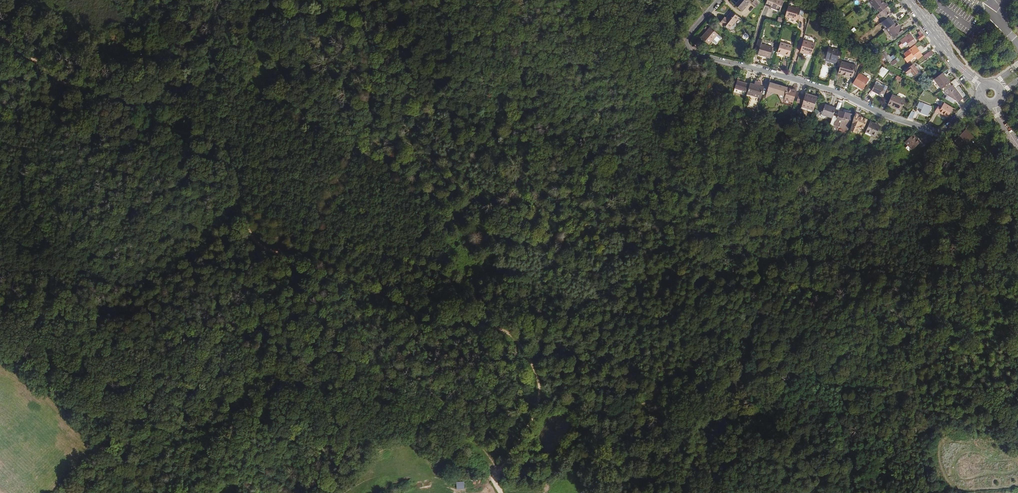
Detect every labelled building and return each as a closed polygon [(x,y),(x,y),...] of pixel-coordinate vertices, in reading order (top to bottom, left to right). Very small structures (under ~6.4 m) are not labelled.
[(747,1),(742,7),(748,12),(756,3),(757,2),(754,0),(746,0),(747,1)] [(761,0),(754,0),(757,2),(756,3),(762,8),(765,4),(761,0)] [(784,0),(772,0),(769,6),(784,12),(788,2),(784,0)] [(883,13),(889,9),(891,7),(889,3),(887,4),(884,0),(875,0),(873,1),(872,2),(879,11),(880,9),(883,13)] [(803,8),(793,5),(790,16),(802,19),(804,13),(808,14),(809,9),(803,8)] [(889,9),(883,13),(880,15),(886,22),(894,16),(889,9)] [(736,33),(746,21),(738,14),(733,21),(731,19),(727,25),(736,33)] [(905,32),(898,23),(888,30),(896,40),(905,32)] [(721,37),(715,30),(704,39),(711,46),(721,37)] [(916,42),(910,34),(906,37),(909,40),(905,42),(909,47),(916,42)] [(762,41),(761,43),(759,54),(774,58),(777,47),(764,44),(765,41),(762,41)] [(809,54),(817,56),(821,45),(808,42),(804,55),(809,55),(809,54)] [(797,47),(785,44),(782,54),(794,57),(797,47)] [(922,54),(916,46),(905,55),(908,58),(906,60),(909,64),(917,57),(922,54)] [(841,53),(829,49),(826,61),(831,62),(831,61),(837,63),(839,58),(840,59),(841,53)] [(901,63),(889,55),(885,58),(897,65),(901,63)] [(842,62),(839,71),(839,74),(853,78),(856,67),(842,62)] [(825,79),(829,67),(823,64),(818,76),(825,79)] [(883,66),(878,74),(884,78),(889,71),(883,66)] [(927,74),(921,67),(913,72),(917,75),(920,73),(923,77),(927,74)] [(869,78),(860,72),(853,83),(863,89),(869,78)] [(933,79),(942,89),(950,83),(942,72),(933,79)] [(740,89),(752,92),(754,85),(742,81),(740,89)] [(876,82),(872,92),(881,96),(882,94),(884,95),(887,86),(876,82)] [(752,95),(759,97),(760,95),(765,96),(767,88),(754,85),(752,92),(752,95)] [(787,106),(789,101),(792,90),(792,89),(774,85),(769,100),(779,95),(783,96),(787,106)] [(963,98),(952,85),(943,91),(946,95),(958,101),(963,98)] [(801,93),(792,90),(789,101),(798,103),(801,93)] [(931,101),(934,96),(925,91),(922,96),(931,101)] [(904,100),(891,95),(888,105),(901,109),(904,100)] [(810,99),(803,97),(801,104),(808,105),(807,108),(819,111),(822,99),(817,97),(816,99),(810,97),(810,99)] [(932,108),(920,103),(917,109),(923,111),(921,114),(928,117),(932,108)] [(949,118),(954,108),(945,103),(943,108),(939,106),(936,113),(940,115),(940,113),(949,118)] [(835,110),(836,107),(833,107),(830,117),(840,120),(842,112),(835,110)] [(843,117),(842,120),(840,126),(844,127),(845,124),(855,126),(856,122),(855,122),(857,114),(848,112),(846,118),(843,117)] [(865,115),(861,113),(856,131),(862,134),(864,130),(868,132),(873,121),(864,116),(865,115)] [(886,127),(876,123),(871,133),(881,137),(886,127)] [(926,142),(918,135),(910,142),(918,150),(926,142)] [(938,140),(934,136),(929,140),(934,144),(938,140)]
